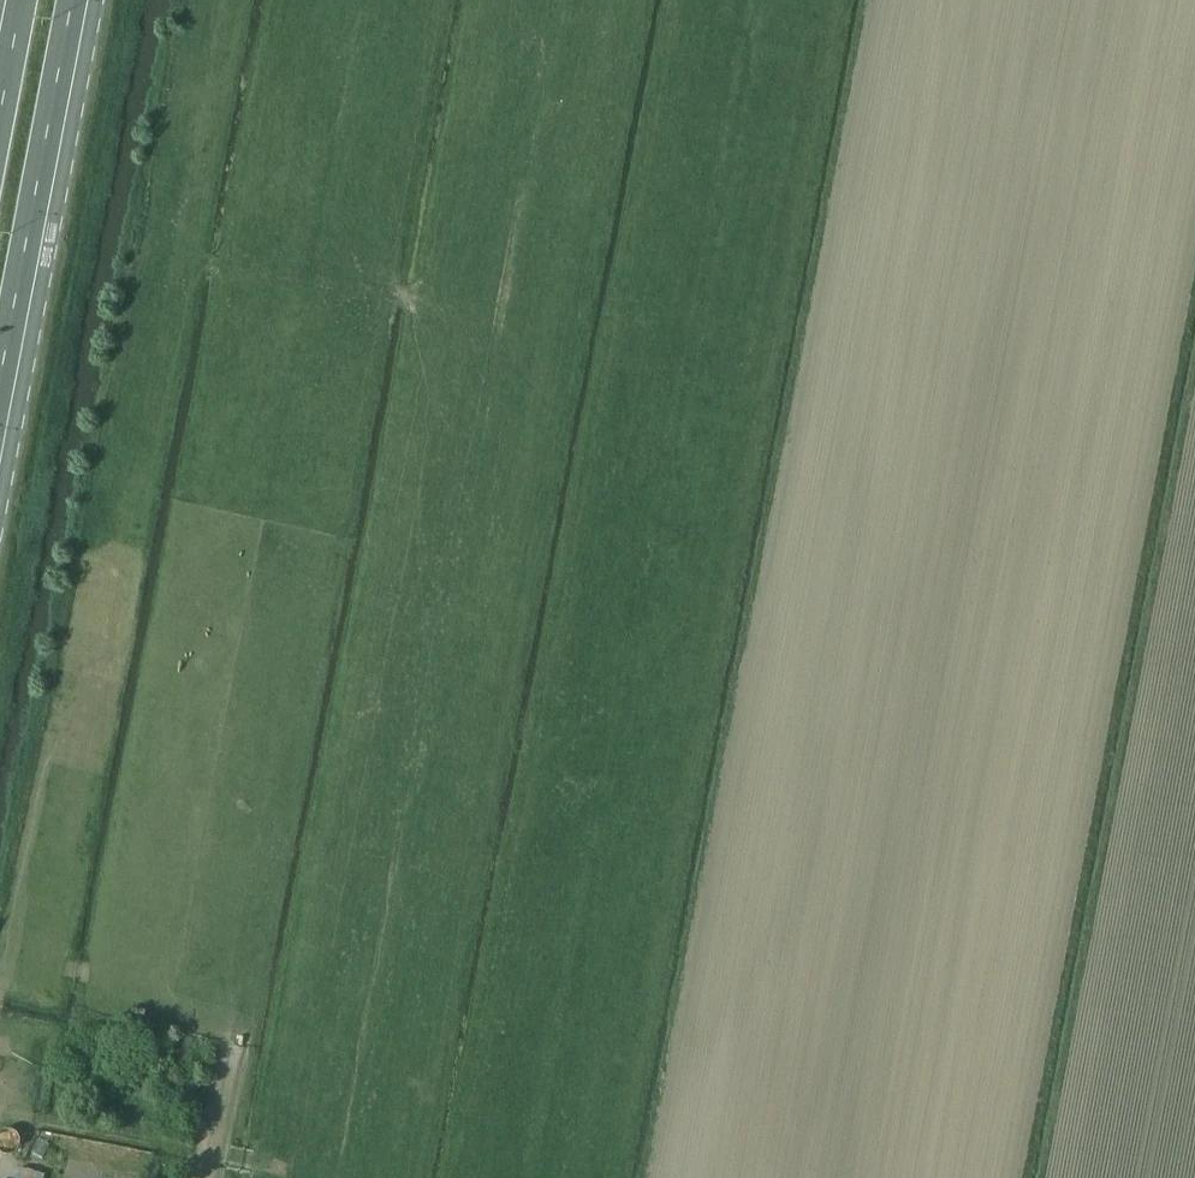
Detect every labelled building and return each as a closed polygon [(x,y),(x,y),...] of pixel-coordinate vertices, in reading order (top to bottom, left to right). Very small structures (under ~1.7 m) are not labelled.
[(19,1177),(44,1177),(46,1172),(23,1166),(19,1177)]
